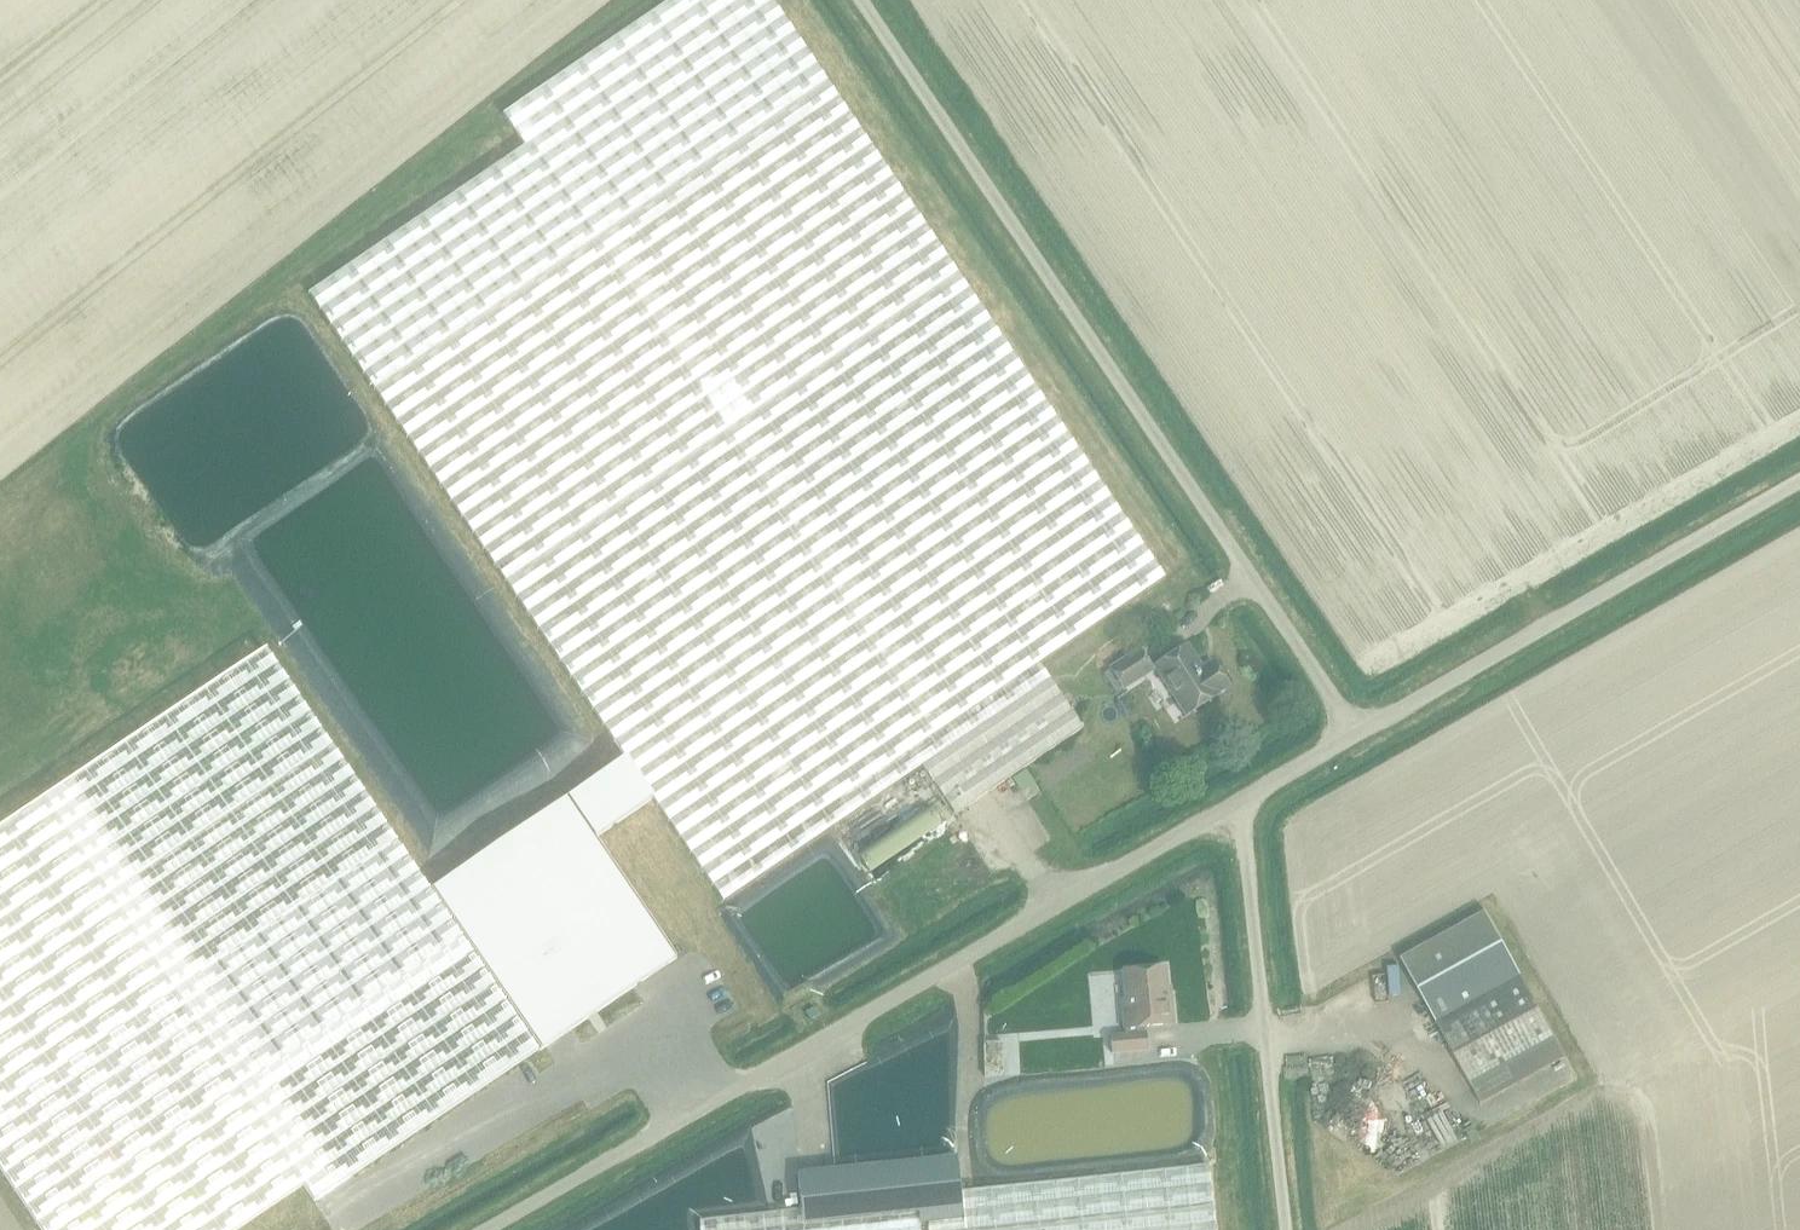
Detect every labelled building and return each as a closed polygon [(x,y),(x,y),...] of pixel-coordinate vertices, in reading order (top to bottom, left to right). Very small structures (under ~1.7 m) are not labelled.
[(308,293),(374,389),(625,757),(652,798),(723,902),(921,767),(954,815),(1081,728),(1038,664),(1164,578),(826,81),(770,0),(670,0),(601,47),(503,114),(524,146),(396,233),(308,293)] [(1216,692),(1227,685),(1212,663),(1201,670),(1186,646),(1155,666),(1186,714),(1217,694),(1216,692)] [(0,826),(0,1169),(41,1229),(236,1229),(302,1185),(313,1201),(539,1049),(430,889),(429,888),(427,889),(265,648),(238,666),(0,826)] [(1122,687),(1151,669),(1139,650),(1110,669),(1122,687)] [(625,757),(430,889),(539,1049),(539,1050),(676,957),(594,837),(652,798),(625,757)] [(1577,1077),(1521,976),(1486,912),(1401,959),(1492,1124),(1577,1077)] [(1109,1036),(1111,1052),(1147,1049),(1145,1033),(1143,1033),(1143,1027),(1172,1024),(1170,1003),(1166,1004),(1163,968),(1123,971),(1125,1000),(1122,1000),(1125,1035),(1109,1036)] [(926,1223),(927,1229),(1214,1229),(1207,1165),(959,1191),(955,1157),(797,1174),(801,1209),(698,1220),(700,1229),(919,1229),(919,1224),(926,1223)]
